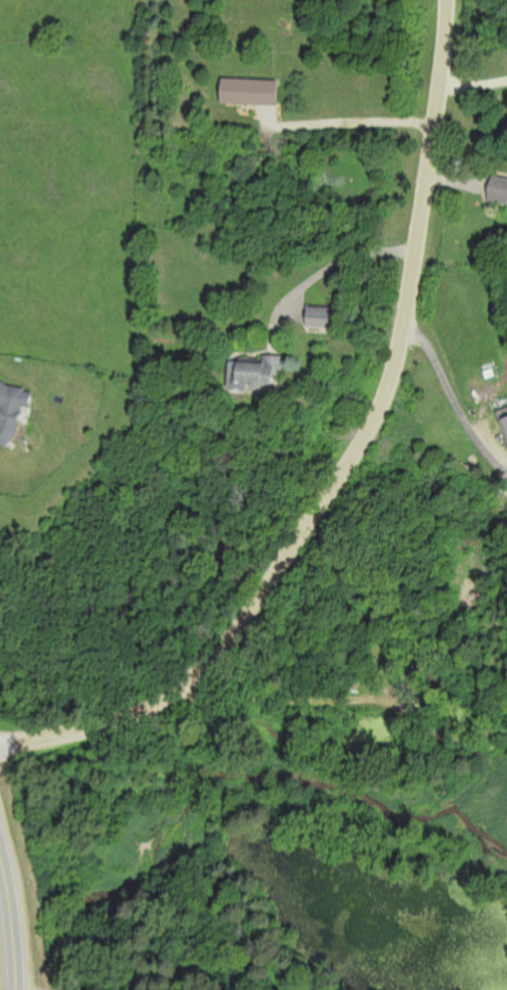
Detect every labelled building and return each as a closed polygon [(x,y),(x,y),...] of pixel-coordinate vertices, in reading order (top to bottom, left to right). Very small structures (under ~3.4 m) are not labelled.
[(222,105),(277,107),(278,83),(223,80),(222,105)] [(506,205),(506,180),(492,178),(488,202),(506,205)] [(333,309),(308,309),(308,327),(333,327),(333,309)] [(277,388),(278,376),(285,377),(286,357),(266,356),(266,364),(233,363),(232,386),(277,388)] [(31,407),(33,396),(25,390),(14,388),(0,378),(0,403),(7,408),(0,417),(0,443),(4,446),(10,447),(18,436),(24,406),(31,407)]
